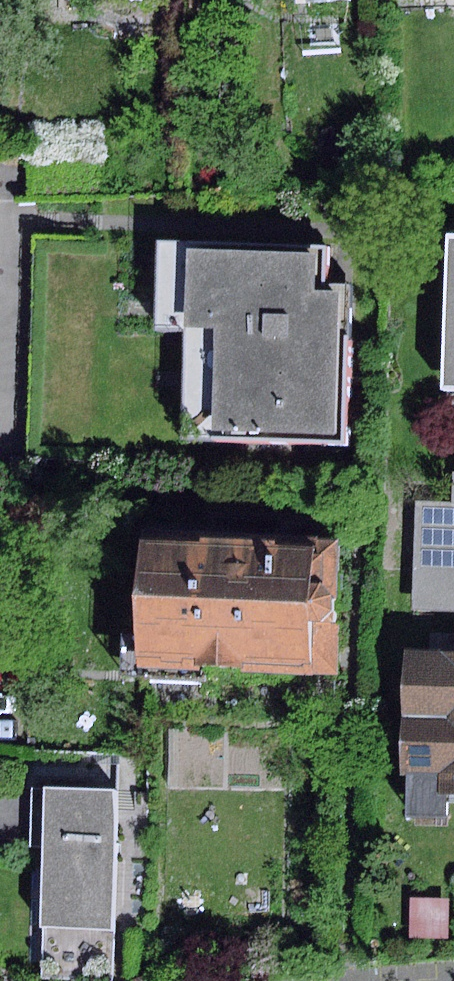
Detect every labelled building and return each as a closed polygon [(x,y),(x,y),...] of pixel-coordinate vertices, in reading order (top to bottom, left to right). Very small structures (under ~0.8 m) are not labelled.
[(104,192),(102,145),(28,148),(30,196),(104,192)] [(445,234),(440,388),(453,388),(453,234),(445,234)] [(186,433),(339,439),(345,285),(317,284),(318,245),(157,239),(153,328),(191,329),(186,433)] [(413,607),(453,609),(453,503),(417,502),(413,607)] [(334,672),(340,538),(143,529),(137,664),(334,672)] [(453,795),(453,649),(404,648),(402,768),(441,769),(441,794),(453,795)] [(112,790),(32,789),(32,848),(42,848),(40,924),(110,926),(112,790)] [(410,898),(409,936),(447,937),(448,899),(410,898)] [(110,926),(40,924),(38,978),(108,980),(110,926)]
